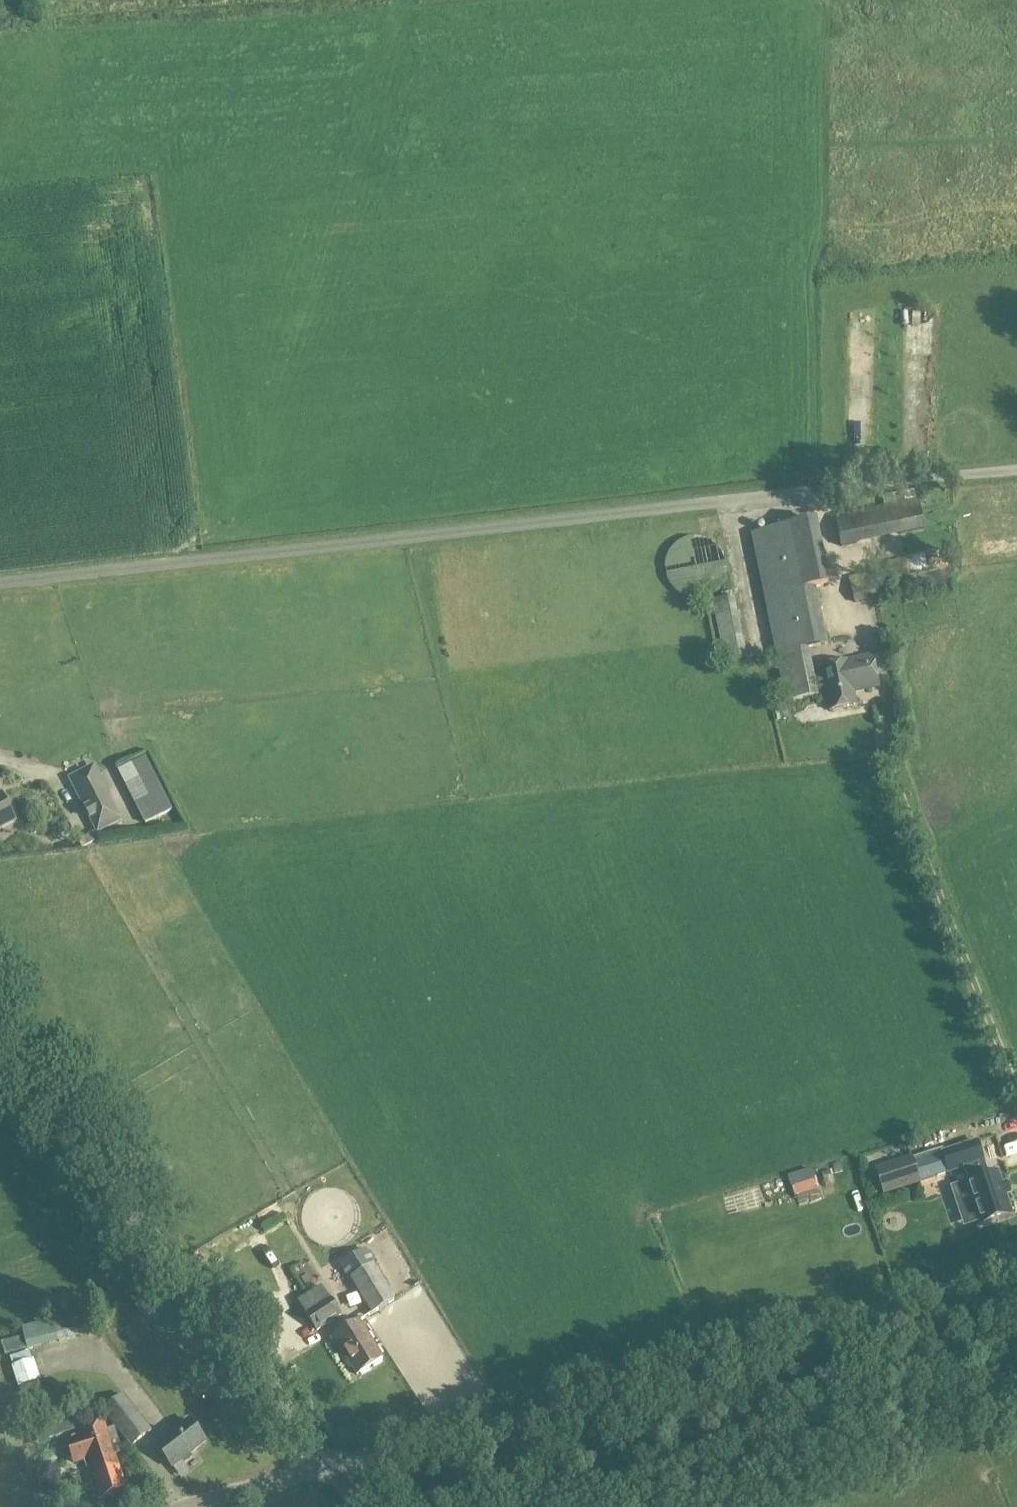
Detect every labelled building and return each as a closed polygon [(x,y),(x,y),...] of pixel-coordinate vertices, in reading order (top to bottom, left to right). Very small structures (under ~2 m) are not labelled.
[(928,335),(929,315),(902,314),(902,334),(928,335)] [(864,368),(850,379),(857,389),(871,379),(864,368)] [(926,530),(919,499),(835,517),(842,548),(926,530)] [(829,646),(817,589),(832,586),(818,521),(751,534),(786,703),(819,697),(810,650),(829,646)] [(873,573),(848,578),(853,605),(878,600),(873,573)] [(713,601),(725,665),(747,661),(735,597),(713,601)] [(822,666),(831,710),(858,705),(854,689),(878,684),(873,655),(857,659),(858,664),(849,666),(848,661),(822,666)] [(168,808),(146,747),(115,758),(137,819),(168,808)] [(111,796),(112,796),(95,764),(67,779),(85,812),(85,811),(89,819),(97,835),(125,821),(123,818),(111,796)] [(0,796),(0,829),(15,821),(2,795),(0,796)] [(981,1225),(1009,1216),(996,1174),(987,1177),(984,1162),(985,1161),(978,1141),(942,1153),(948,1173),(966,1167),(971,1182),(968,1184),(981,1225)] [(912,1159),(880,1170),(878,1171),(886,1194),(920,1182),(912,1159)] [(395,1299),(374,1265),(351,1279),(372,1314),(395,1299)] [(323,1286),(299,1302),(319,1331),(343,1315),(323,1286)] [(59,1342),(90,1334),(84,1313),(54,1321),(22,1329),(24,1337),(1,1343),(5,1356),(59,1342)] [(360,1322),(334,1338),(356,1374),(382,1358),(360,1322)] [(12,1367),(18,1389),(41,1381),(35,1360),(12,1367)] [(124,1397),(104,1413),(131,1447),(151,1431),(124,1397)] [(71,1412),(32,1424),(39,1448),(51,1444),(49,1440),(77,1431),(71,1412)] [(69,1442),(75,1464),(91,1459),(95,1475),(116,1469),(105,1431),(103,1432),(98,1418),(85,1422),(90,1436),(69,1442)] [(205,1442),(190,1422),(158,1446),(173,1466),(181,1460),(184,1463),(192,1457),(189,1454),(205,1442)]
